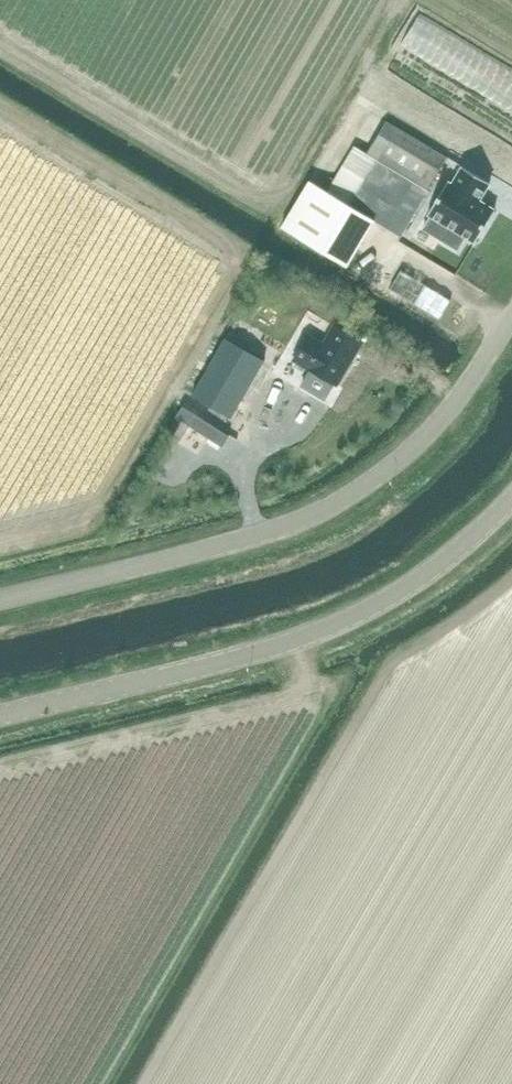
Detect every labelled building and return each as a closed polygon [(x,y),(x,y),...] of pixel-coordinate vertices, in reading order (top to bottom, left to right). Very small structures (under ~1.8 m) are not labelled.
[(349,267),(376,220),(403,235),(430,190),(428,189),(448,157),(388,120),(368,153),(355,145),(329,190),(310,179),(282,226),(349,267)] [(451,183),(432,217),(447,225),(440,239),(456,248),(464,234),(479,243),(498,210),(482,201),(490,187),(467,173),(458,187),(451,183)] [(339,386),(366,341),(334,323),(324,341),(309,332),(293,360),(339,386)] [(226,337),(194,394),(232,416),(265,359),(226,337)] [(184,405),(177,417),(222,445),(229,434),(184,405)]
